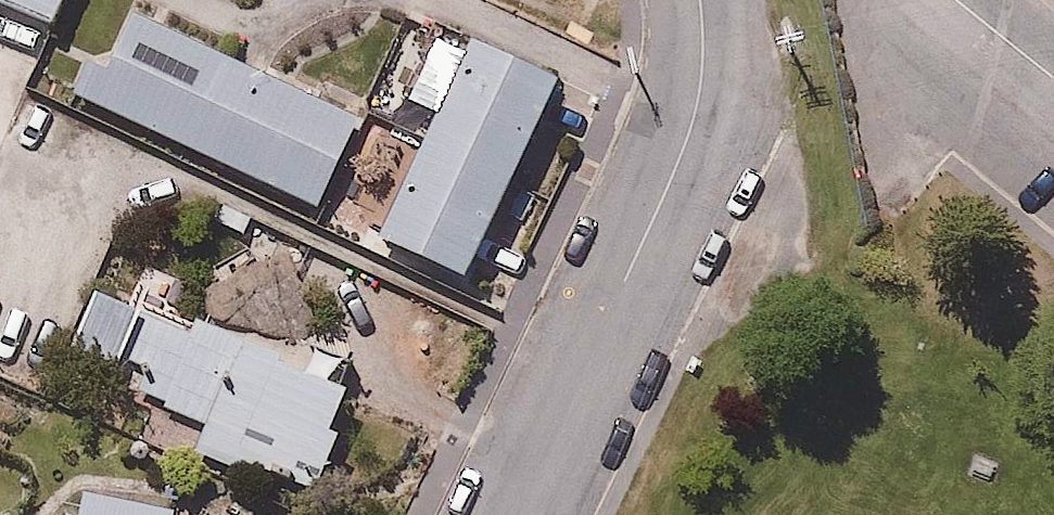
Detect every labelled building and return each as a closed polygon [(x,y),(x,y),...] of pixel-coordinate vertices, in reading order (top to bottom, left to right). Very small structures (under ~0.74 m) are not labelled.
[(58,28),(71,0),(0,0),(0,5),(58,28)] [(365,118),(135,15),(90,116),(320,219),(365,118)] [(565,79),(475,39),(384,240),(474,281),(565,79)] [(192,332),(104,292),(74,353),(141,381),(136,396),(201,424),(190,447),(314,502),(364,391),(197,317),(192,332)] [(87,494),(83,514),(185,514),(186,514),(87,494)]
